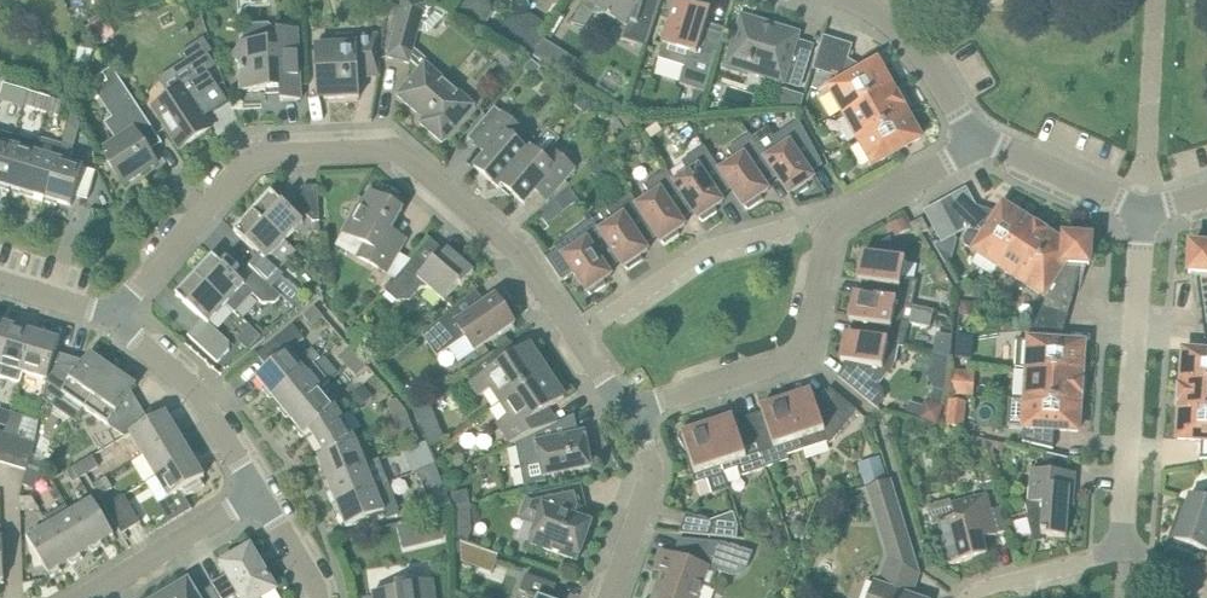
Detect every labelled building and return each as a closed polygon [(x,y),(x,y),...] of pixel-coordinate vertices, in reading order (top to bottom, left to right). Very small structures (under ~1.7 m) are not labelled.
[(126,0),(107,0),(105,2),(99,5),(102,13),(127,2),(126,0)] [(417,111),(424,118),(420,122),(443,142),(475,104),(427,63),(429,60),(414,47),(418,31),(429,34),(441,20),(445,14),(425,3),(419,0),(404,0),(388,56),(409,62),(410,59),(421,68),(398,95),(417,111)] [(571,22),(585,26),(597,7),(607,14),(616,20),(617,20),(626,25),(622,38),(647,46),(661,0),(660,0),(659,0),(658,0),(585,0),(571,22)] [(658,58),(685,67),(680,84),(694,88),(706,92),(716,57),(724,34),(705,28),(707,22),(711,10),(707,9),(708,5),(695,1),(694,5),(680,0),(676,0),(669,22),(663,43),(658,58)] [(103,15),(86,25),(99,44),(115,33),(103,15)] [(496,28),(492,33),(529,57),(545,32),(517,15),(509,16),(503,26),(496,28)] [(765,23),(742,16),(735,39),(727,63),(750,70),(752,64),(755,65),(757,59),(771,63),(767,76),(777,79),(800,86),(806,68),(789,63),(798,33),(776,26),(774,28),(765,25),(765,23)] [(301,99),(298,28),(278,29),(278,39),(239,41),(240,45),(231,54),(240,63),(242,90),(280,88),(281,100),(301,99)] [(317,45),(317,67),(318,91),(324,91),(325,98),(360,96),(359,77),(359,64),(379,63),(378,39),(377,36),(339,37),(339,45),(317,45)] [(851,45),(823,36),(813,67),(841,75),(851,45)] [(183,87),(154,106),(168,127),(181,147),(212,127),(204,116),(203,114),(211,108),(213,111),(228,101),(215,80),(209,71),(216,66),(208,54),(212,51),(204,38),(181,53),(186,61),(197,76),(183,85),(183,87)] [(569,55),(544,41),(535,55),(559,70),(569,55)] [(532,59),(523,69),(530,74),(532,72),(535,74),(541,67),(532,59)] [(830,87),(845,113),(892,86),(878,60),(830,87)] [(142,110),(113,67),(89,82),(90,83),(93,81),(117,118),(110,122),(120,138),(105,147),(111,156),(107,159),(111,164),(124,184),(158,162),(142,139),(155,130),(142,110)] [(24,104),(28,90),(3,83),(0,94),(0,98),(23,105),(24,104)] [(845,113),(859,138),(907,112),(892,86),(845,113)] [(804,95),(780,87),(776,105),(800,110),(804,95)] [(694,88),(690,102),(701,105),(706,92),(694,88)] [(28,90),(24,104),(47,111),(52,98),(28,90)] [(52,98),(47,111),(59,115),(63,101),(52,98)] [(498,187),(529,152),(517,142),(526,132),(501,111),(499,113),(494,108),(467,139),(485,155),(474,166),(498,187)] [(907,112),(859,138),(874,164),(921,137),(907,112)] [(780,148),(766,157),(766,158),(775,171),(775,172),(790,194),(791,193),(793,195),(807,186),(806,183),(815,177),(808,168),(821,159),(799,119),(773,137),(780,148)] [(15,135),(0,131),(0,183),(12,145),(15,135)] [(775,172),(775,171),(766,158),(766,157),(750,134),(727,149),(735,160),(721,169),(720,170),(729,183),(729,184),(744,206),(746,205),(748,207),(762,198),(761,195),(769,189),(763,180),(775,172)] [(22,194),(40,138),(39,137),(37,142),(15,135),(12,145),(0,183),(0,187),(10,191),(11,187),(23,190),(21,194),(22,194)] [(46,201),(59,159),(58,159),(62,145),(40,138),(22,194),(34,198),(35,194),(46,198),(45,201),(46,201)] [(729,184),(729,183),(720,170),(721,169),(705,145),(682,161),(689,172),(675,181),(675,182),(692,207),(691,207),(698,218),(700,217),(702,219),(716,210),(715,207),(723,201),(717,192),(729,184)] [(532,148),(529,152),(498,187),(499,187),(502,184),(525,203),(547,179),(559,189),(576,169),(552,148),(543,158),(532,148)] [(82,166),(59,159),(46,201),(57,205),(58,201),(71,205),(75,194),(89,198),(98,171),(84,166),(85,163),(83,162),(82,166)] [(651,195),(637,205),(655,232),(654,232),(661,242),(662,241),(664,243),(678,233),(677,230),(686,225),(679,215),(691,207),(692,207),(675,182),(675,181),(667,169),(644,184),(651,195)] [(320,220),(318,185),(302,186),(304,212),(314,221),(320,220)] [(570,185),(554,200),(562,211),(580,199),(570,185)] [(966,189),(953,196),(969,226),(974,223),(986,231),(984,234),(974,228),(967,229),(963,237),(964,244),(999,266),(1029,220),(1004,204),(996,216),(978,210),(966,189)] [(354,220),(347,234),(364,243),(357,255),(366,260),(388,272),(392,263),(404,269),(412,260),(398,252),(404,242),(389,234),(403,208),(371,190),(361,207),(358,206),(351,218),(354,220)] [(253,211),(285,241),(303,221),(290,207),(272,191),(253,211)] [(615,220),(601,229),(600,230),(618,256),(617,257),(624,266),(625,265),(628,267),(642,258),(641,255),(649,249),(642,240),(654,232),(655,232),(637,205),(630,194),(607,209),(615,220)] [(956,233),(969,226),(953,196),(940,203),(956,233)] [(956,233),(940,203),(926,211),(943,240),(956,233)] [(249,266),(281,295),(271,285),(281,274),(278,270),(296,250),(285,241),(253,211),(235,231),(260,254),(249,266)] [(902,217),(890,224),(896,235),(909,227),(902,217)] [(929,229),(922,217),(911,224),(917,235),(929,229)] [(560,248),(546,257),(562,280),(574,272),(587,291),(588,290),(591,292),(605,283),(604,280),(612,274),(609,270),(605,265),(617,257),(618,256),(600,230),(601,229),(593,219),(589,221),(570,234),(578,245),(564,254),(560,248)] [(1053,236),(1029,220),(999,266),(1023,282),(1053,236)] [(866,295),(913,305),(918,280),(902,277),(906,261),(898,259),(887,240),(891,238),(891,236),(870,248),(869,253),(864,252),(858,279),(869,281),(866,295)] [(1064,243),(1053,236),(1023,282),(1041,293),(1037,306),(1068,314),(1082,264),(1089,264),(1091,238),(1065,236),(1064,243)] [(1204,324),(1206,323),(1206,246),(1191,245),(1189,274),(1198,275),(1204,324)] [(474,271),(448,248),(444,253),(438,254),(426,268),(414,257),(412,260),(404,269),(386,290),(397,300),(410,299),(421,287),(429,286),(445,300),(459,283),(462,285),(474,271)] [(213,254),(195,274),(227,304),(231,308),(235,312),(252,293),(262,302),(275,301),(281,295),(249,266),(238,278),(231,271),(213,254)] [(195,274),(177,294),(203,318),(188,334),(218,362),(229,350),(229,341),(210,323),(225,306),(227,304),(195,274)] [(913,305),(866,295),(855,293),(850,319),(860,321),(857,336),(896,344),(904,346),(910,321),(930,325),(933,310),(913,306),(913,305)] [(515,323),(496,295),(464,317),(456,307),(423,334),(438,355),(466,336),(475,350),(515,323)] [(971,316),(972,302),(961,301),(960,314),(971,316)] [(323,315),(315,306),(304,316),(312,325),(323,315)] [(1037,306),(1034,319),(1064,328),(1068,314),(1037,306)] [(222,327),(230,339),(249,327),(241,314),(222,327)] [(0,364),(13,321),(2,318),(1,321),(0,321),(0,364)] [(1028,367),(1028,369),(1082,372),(1084,342),(1061,341),(1064,328),(1034,319),(1030,332),(1030,338),(1017,337),(1015,365),(1028,367)] [(0,364),(24,371),(37,328),(25,325),(24,328),(13,325),(14,321),(13,321),(0,364)] [(270,398),(314,362),(320,357),(312,348),(307,352),(299,342),(304,338),(293,325),(257,354),(268,367),(257,376),(266,386),(263,389),(270,398)] [(38,329),(37,328),(24,371),(47,378),(48,378),(56,352),(61,336),(49,332),(48,336),(37,332),(38,329)] [(896,344),(857,336),(847,333),(841,359),(852,362),(851,366),(842,377),(840,375),(839,376),(867,398),(877,407),(884,397),(882,388),(878,385),(895,364),(892,361),(896,344)] [(492,388),(501,402),(548,371),(530,345),(506,361),(498,349),(477,364),(465,372),(480,395),(492,388)] [(339,356),(348,366),(359,356),(350,347),(339,356)] [(1182,379),(1206,381),(1206,351),(1184,349),(1182,379)] [(46,381),(86,409),(114,369),(90,353),(82,364),(74,362),(75,357),(56,352),(48,378),(47,378),(46,381)] [(367,365),(359,356),(348,366),(356,375),(367,365)] [(329,380),(314,362),(270,398),(271,398),(274,396),(281,405),(279,408),(286,417),(320,389),(320,388),(329,380)] [(127,438),(131,434),(131,433),(150,421),(150,420),(140,404),(136,406),(130,396),(137,385),(114,369),(86,409),(127,438)] [(1080,401),(1082,372),(1028,369),(1026,397),(1080,401)] [(953,370),(952,395),(974,396),(975,371),(953,370)] [(512,444),(516,442),(549,427),(540,413),(565,397),(548,371),(501,402),(510,416),(499,423),(512,444)] [(1180,408),(1206,410),(1206,381),(1182,379),(1180,408)] [(358,409),(374,396),(365,385),(349,398),(358,409)] [(812,390),(786,399),(802,447),(825,439),(831,443),(858,410),(849,402),(830,387),(829,388),(831,390),(824,400),(816,402),(812,390)] [(336,408),(320,389),(286,417),(287,417),(289,415),(297,424),(294,427),(302,436),(311,429),(310,429),(336,408)] [(908,406),(906,413),(920,417),(920,418),(937,423),(945,391),(939,389),(932,393),(930,402),(924,406),(914,402),(908,406)] [(1080,401),(1026,397),(1023,441),(1053,448),(1055,429),(1078,431),(1080,401)] [(750,422),(765,466),(789,458),(787,452),(802,447),(786,399),(761,407),(764,417),(750,422)] [(966,401),(948,400),(946,425),(964,427),(966,401)] [(7,426),(12,412),(0,408),(0,424),(7,426)] [(325,454),(357,442),(336,408),(310,429),(311,429),(325,453),(325,454)] [(1180,408),(1178,438),(1202,439),(1201,459),(1206,458),(1206,410),(1180,408)] [(131,433),(131,434),(143,454),(178,432),(172,422),(176,420),(169,409),(150,420),(150,421),(131,433)] [(397,426),(411,421),(406,409),(393,415),(397,426)] [(23,415),(12,412),(7,426),(19,430),(23,415)] [(733,416),(708,424),(729,488),(724,472),(738,467),(741,475),(765,466),(750,422),(736,426),(733,416)] [(549,427),(516,442),(524,484),(545,480),(544,476),(592,466),(585,431),(569,434),(563,420),(549,427)] [(416,433),(411,421),(397,426),(402,439),(416,433)] [(729,488),(708,424),(682,433),(683,434),(678,436),(686,450),(688,449),(691,459),(688,460),(695,483),(708,479),(713,493),(729,488)] [(439,427),(423,433),(427,442),(427,443),(429,448),(443,438),(439,427)] [(178,432),(143,454),(156,475),(195,452),(194,452),(191,453),(185,443),(188,441),(182,430),(178,432)] [(0,459),(0,461),(13,465),(22,437),(8,433),(0,459)] [(22,437),(13,465),(27,469),(36,442),(22,437)] [(366,464),(357,442),(325,454),(315,457),(320,469),(323,468),(328,479),(325,480),(325,481),(379,460),(379,459),(366,464)] [(420,445),(405,451),(414,473),(419,471),(422,470),(436,464),(431,452),(430,449),(429,448),(427,443),(420,445)] [(201,462),(195,452),(156,475),(168,496),(166,498),(166,499),(180,491),(184,497),(205,484),(201,478),(205,476),(198,464),(201,462)] [(80,463),(87,474),(100,466),(94,455),(80,463)] [(333,503),(334,504),(388,483),(379,460),(325,481),(329,492),(333,491),(337,502),(333,503)] [(881,460),(860,466),(865,485),(886,478),(881,460)] [(87,474),(80,463),(67,470),(73,481),(87,474)] [(422,470),(419,471),(424,484),(441,477),(440,475),(436,464),(422,470)] [(1075,472),(1032,469),(1030,500),(1025,502),(1027,511),(1029,518),(1033,533),(1035,542),(1044,539),(1045,535),(1066,536),(1069,494),(1073,494),(1075,472)] [(39,473),(28,470),(23,484),(35,488),(39,473)] [(112,487),(106,477),(92,485),(99,495),(112,487)] [(890,479),(868,486),(890,558),(880,584),(874,582),(869,597),(919,597),(911,595),(919,573),(890,479)] [(398,507),(388,483),(334,504),(338,515),(342,514),(347,526),(383,512),(385,518),(388,517),(394,516),(396,516),(397,515),(398,514),(398,512),(399,510),(399,508),(398,507)] [(585,507),(580,486),(528,497),(521,516),(538,522),(531,543),(578,560),(591,523),(573,516),(575,510),(585,507)] [(1191,493),(1185,509),(1180,507),(1168,543),(1191,551),(1193,545),(1206,550),(1206,499),(1191,493)] [(141,522),(124,494),(105,505),(110,513),(122,533),(141,522)] [(452,507),(465,504),(464,497),(459,494),(450,496),(452,507)] [(952,503),(922,511),(926,527),(939,523),(944,540),(950,564),(987,554),(983,538),(997,534),(1009,531),(1002,506),(990,509),(987,494),(952,503)] [(32,496),(20,497),(21,509),(40,509),(40,508),(32,496)] [(92,500),(71,512),(95,550),(105,544),(103,541),(114,534),(91,496),(90,497),(92,500)] [(470,503),(465,504),(452,507),(454,536),(468,541),(471,530),(470,503)] [(95,550),(71,512),(50,525),(73,563),(83,557),(81,554),(92,548),(94,551),(95,550)] [(716,523),(687,512),(680,532),(711,535),(716,523)] [(445,515),(425,520),(431,543),(445,539),(445,515)] [(792,522),(790,528),(793,533),(798,534),(803,532),(805,527),(802,522),(797,520),(792,522)] [(716,523),(711,535),(737,537),(738,525),(716,523)] [(72,564),(73,563),(50,525),(30,537),(28,534),(26,535),(51,576),(62,570),(60,567),(71,561),(72,564)] [(778,527),(773,533),(775,539),(782,541),(787,536),(785,529),(778,527)] [(680,538),(674,554),(662,549),(659,559),(666,562),(654,597),(697,597),(702,585),(711,588),(717,570),(730,575),(732,575),(734,575),(738,574),(742,572),(744,571),(745,570),(747,568),(748,565),(750,558),(753,551),(731,543),(730,545),(727,543),(727,542),(680,538)] [(220,597),(261,597),(276,589),(263,566),(251,545),(234,555),(234,556),(222,563),(232,580),(228,583),(225,578),(212,586),(220,597)] [(526,573),(520,591),(538,597),(551,597),(556,584),(526,573)] [(432,579),(396,584),(397,588),(373,591),(374,597),(369,597),(435,597),(432,579)] [(212,586),(197,595),(188,581),(162,597),(163,597),(220,597),(212,586)]
